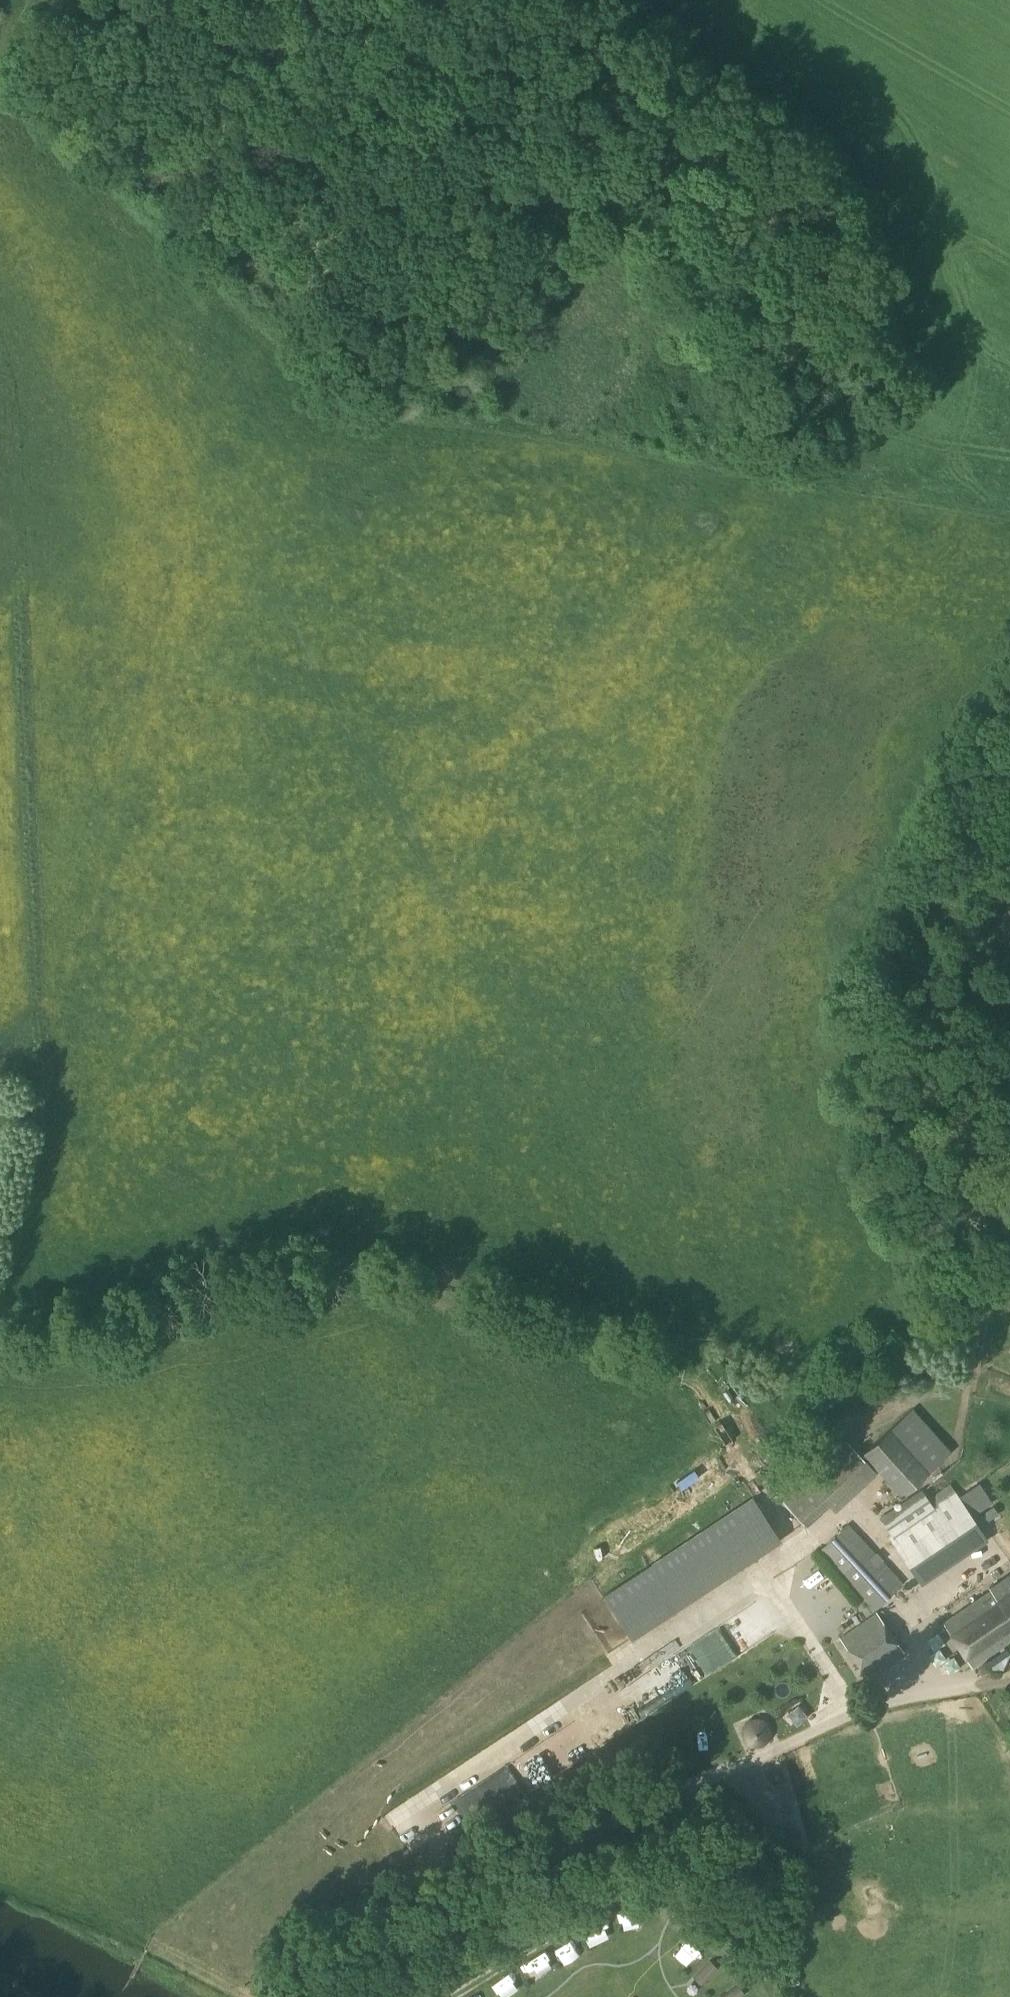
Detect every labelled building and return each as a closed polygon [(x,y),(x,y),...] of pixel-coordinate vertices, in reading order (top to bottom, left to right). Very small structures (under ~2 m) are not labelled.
[(915,1124),(918,1116),(909,1114),(907,1122),(915,1124)] [(900,1495),(949,1450),(911,1409),(862,1453),(900,1495)] [(953,1493),(947,1485),(935,1493),(931,1487),(923,1493),(920,1489),(879,1517),(892,1535),(888,1537),(921,1585),(986,1540),(954,1493),(953,1493)] [(801,1509),(810,1522),(836,1504),(827,1491),(801,1509)] [(756,1501),(609,1599),(635,1638),(782,1539),(756,1501)] [(870,1612),(902,1583),(847,1524),(816,1553),(870,1612)] [(988,1587),(990,1589),(942,1622),(973,1667),(1009,1641),(1009,1573),(988,1587)] [(866,1678),(903,1652),(875,1612),(838,1637),(866,1678)] [(613,1641),(608,1646),(602,1639),(576,1662),(582,1669),(573,1676),(584,1688),(623,1652),(613,1641)] [(770,1739),(772,1733),(770,1726),(766,1720),(761,1717),(757,1715),(753,1715),(746,1717),(741,1721),(737,1728),(737,1734),(738,1740),(742,1745),(747,1749),(752,1750),(755,1750),(761,1749),(767,1745),(770,1739)] [(642,1901),(665,1891),(660,1879),(637,1889),(642,1901)] [(673,1899),(686,1916),(700,1905),(686,1888),(673,1899)] [(685,1934),(668,1933),(668,1951),(684,1952),(685,1934)] [(709,1960),(695,1974),(705,1983),(718,1968),(709,1960)] [(721,1996),(722,1996),(741,1996),(744,1995),(736,1984),(721,1996)]
